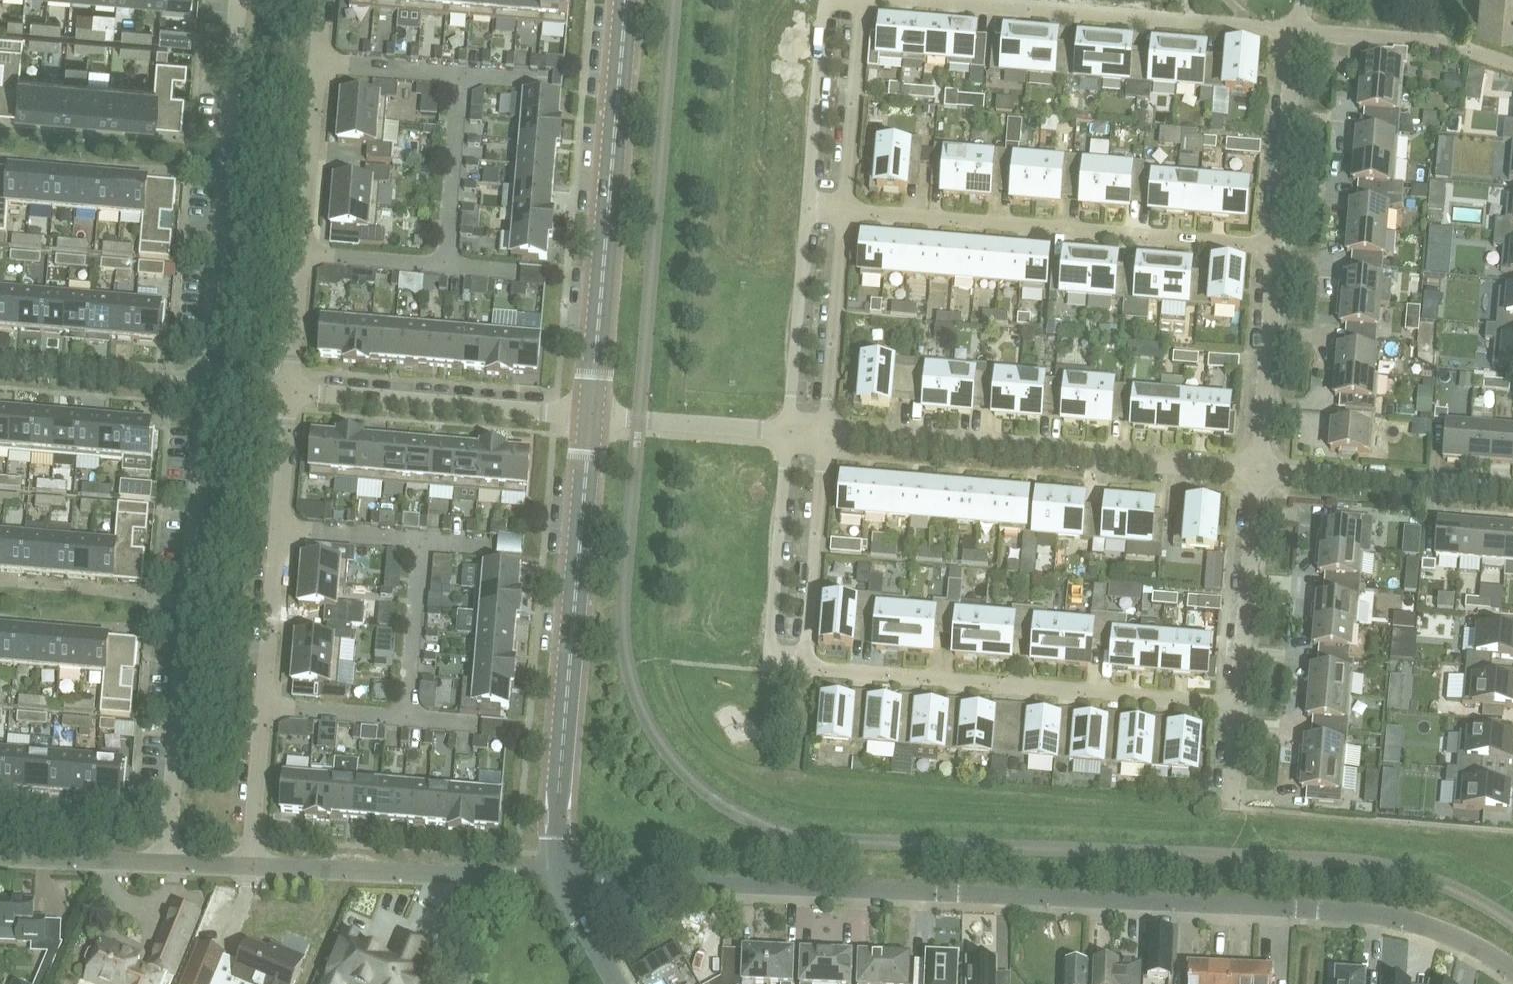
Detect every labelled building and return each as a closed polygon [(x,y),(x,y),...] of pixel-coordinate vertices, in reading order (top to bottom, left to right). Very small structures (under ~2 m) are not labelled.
[(350,9),(374,11),(375,0),(350,0),(350,9)] [(398,13),(399,0),(375,0),(374,11),(398,13)] [(422,15),(424,0),(399,0),(398,13),(422,15)] [(422,15),(446,17),(448,0),(424,0),(422,15)] [(446,17),(470,19),(472,0),(448,0),(446,17)] [(470,19),(494,21),(496,0),(472,0),(470,19)] [(518,23),(520,0),(496,0),(494,21),(518,23)] [(542,25),(544,0),(520,0),(518,23),(542,25)] [(542,25),(567,27),(569,0),(544,0),(542,25)] [(1477,23),(1512,26),(1512,0),(1480,0),(1477,23)] [(8,18),(7,28),(23,30),(23,19),(8,18)] [(30,30),(45,32),(46,21),(31,20),(30,30)] [(61,22),(46,21),(45,32),(60,33),(61,22)] [(906,24),(897,23),(882,22),(881,36),(871,35),(868,69),(879,70),(880,61),(902,63),(906,24)] [(76,34),(91,35),(91,25),(77,24),(76,34)] [(928,26),(906,24),(902,63),(925,65),(928,26)] [(106,26),(91,25),(91,35),(106,37),(106,26)] [(192,28),(160,26),(159,41),(190,43),(192,28)] [(951,28),(928,26),(925,65),(948,67),(951,28)] [(121,38),(136,39),(137,29),(122,28),(121,38)] [(975,30),(960,28),(951,28),(948,67),(971,69),(975,30)] [(152,30),(137,29),(136,39),(151,41),(152,30)] [(990,71),(1028,75),(1031,34),(1007,32),(1006,44),(993,43),(990,71)] [(5,112),(5,113),(7,113),(7,112),(15,113),(18,76),(20,76),(23,36),(0,34),(0,60),(2,61),(1,79),(0,79),(0,111),(5,112)] [(1055,48),(1056,39),(1056,36),(1031,34),(1028,75),(1030,75),(1029,88),(1051,90),(1052,77),(1065,78),(1068,49),(1055,48)] [(29,47),(44,48),(45,38),(30,36),(29,47)] [(45,38),(44,48),(59,49),(60,39),(45,38)] [(1081,38),(1081,41),(1080,50),(1068,49),(1065,78),(1102,81),(1106,41),(1081,38)] [(89,52),(90,41),(75,40),(74,51),(89,52)] [(105,43),(90,41),(89,52),(104,53),(105,43)] [(1102,81),(1139,84),(1142,55),(1129,54),(1130,43),(1106,41),(1102,81)] [(364,43),(363,55),(371,56),(372,44),(364,43)] [(135,56),(135,45),(121,44),(120,54),(135,56)] [(135,45),(135,56),(150,57),(151,47),(135,45)] [(388,45),(387,57),(394,58),(395,46),(388,45)] [(1154,56),(1142,55),(1139,84),(1176,87),(1180,47),(1155,45),(1154,56)] [(157,47),(154,88),(155,88),(152,124),(160,125),(160,126),(161,126),(162,125),(181,126),(184,94),(172,93),(173,75),(185,76),(187,61),(185,61),(167,59),(168,48),(157,47)] [(411,59),(418,60),(419,48),(412,47),(411,59)] [(1180,47),(1176,87),(1213,90),(1216,61),(1204,60),(1204,49),(1180,47)] [(435,61),(442,62),(443,50),(436,49),(435,61)] [(1363,63),(1361,86),(1402,89),(1405,53),(1375,50),(1374,63),(1363,63)] [(459,63),(466,64),(467,52),(460,51),(459,63)] [(744,51),(743,59),(758,60),(759,52),(744,51)] [(1228,62),(1216,61),(1213,90),(1254,94),(1257,53),(1229,51),(1228,62)] [(483,65),(490,66),(491,54),(484,53),(483,65)] [(771,53),(770,68),(778,68),(779,54),(771,53)] [(779,54),(778,68),(786,69),(787,54),(779,54)] [(506,67),(514,68),(515,56),(507,55),(506,67)] [(539,58),(532,58),(531,69),(538,70),(539,58)] [(538,70),(546,71),(547,59),(539,58),(538,70)] [(1469,69),(1467,82),(1483,84),(1485,72),(1469,69)] [(791,70),(791,78),(805,79),(806,71),(791,70)] [(41,78),(20,76),(18,76),(15,113),(37,114),(37,116),(38,116),(41,78)] [(1444,76),(1443,92),(1463,93),(1464,77),(1444,76)] [(41,78),(38,116),(39,116),(39,114),(61,116),(64,80),(41,78)] [(83,119),(83,120),(87,82),(64,80),(61,116),(83,118),(83,119)] [(84,118),(106,120),(109,84),(87,82),(83,120),(84,120),(84,118)] [(340,119),(385,123),(387,100),(397,101),(398,85),(374,83),(372,98),(342,95),(340,119)] [(132,86),(109,84),(106,120),(128,122),(128,123),(129,123),(132,86)] [(890,84),(889,97),(900,98),(901,85),(890,84)] [(132,86),(129,123),(130,122),(152,124),(155,88),(154,88),(132,86)] [(415,113),(431,113),(431,86),(410,86),(409,96),(415,96),(415,113)] [(1399,125),(1402,89),(1361,86),(1359,110),(1370,111),(1369,123),(1399,125)] [(910,99),(922,100),(923,89),(911,88),(910,99)] [(936,90),(923,89),(922,100),(935,101),(936,90)] [(562,123),(562,122),(559,122),(560,99),(525,96),(523,120),(562,123)] [(945,97),(944,108),(957,109),(958,98),(945,97)] [(789,103),(788,111),(803,113),(803,105),(789,103)] [(483,117),(484,109),(472,108),(471,116),(483,117)] [(788,111),(787,119),(802,121),(803,113),(788,111)] [(1072,112),(1072,120),(1082,121),(1083,112),(1072,112)] [(1139,112),(1138,124),(1146,125),(1147,113),(1139,112)] [(471,116),(470,123),(482,124),(483,117),(471,116)] [(1212,117),(1211,132),(1223,133),(1224,118),(1212,117)] [(1401,117),(1401,125),(1407,126),(1412,126),(1413,118),(1401,117)] [(385,123),(340,119),(338,143),(368,145),(367,160),(392,163),(393,147),(383,146),(385,123)] [(1012,145),(1014,121),(1002,119),(999,144),(1012,145)] [(560,146),(562,123),(523,120),(521,143),(560,146)] [(1503,140),(1512,141),(1512,122),(1504,122),(1503,140)] [(1357,134),(1355,158),(1396,161),(1399,125),(1369,123),(1368,135),(1357,134)] [(1412,136),(1413,127),(1402,126),(1401,135),(1412,136)] [(436,128),(425,127),(424,134),(435,135),(436,128)] [(881,148),(880,162),(879,167),(875,167),(872,167),(872,174),(871,174),(870,192),(878,193),(879,189),(905,191),(907,167),(920,168),(923,139),(900,137),(899,150),(881,148)] [(1204,149),(1205,138),(1192,137),(1191,148),(1204,149)] [(469,138),(468,146),(480,147),(481,139),(469,138)] [(1217,139),(1205,138),(1204,149),(1216,150),(1217,139)] [(1437,154),(1435,178),(1449,179),(1451,155),(1452,140),(1438,139),(1437,154)] [(1226,153),(1237,154),(1260,156),(1261,143),(1227,140),(1226,153)] [(1503,141),(1512,142),(1509,179),(1512,180),(1512,141),(1503,140),(1503,141)] [(555,168),(556,147),(560,147),(560,146),(521,143),(519,165),(555,168)] [(785,144),(784,152),(799,153),(800,145),(785,144)] [(944,194),(966,196),(970,149),(935,146),(931,187),(933,187),(933,182),(945,183),(944,194)] [(1002,187),(1005,152),(970,149),(966,196),(988,198),(989,186),(1002,187)] [(784,152),(784,160),(798,161),(799,153),(784,152)] [(1005,152),(1002,187),(1014,189),(1013,200),(1035,202),(1039,155),(1005,152)] [(1059,192),(1071,193),(1074,158),(1039,155),(1035,202),(1058,204),(1059,192)] [(1105,208),(1109,161),(1074,158),(1071,193),(1083,194),(1082,206),(1105,208)] [(1393,197),(1396,161),(1355,158),(1353,181),(1364,182),(1363,195),(1388,197),(1393,197)] [(433,159),(423,159),(423,167),(433,167),(433,159)] [(467,161),(466,169),(478,170),(479,162),(467,161)] [(1127,210),(1128,203),(1128,198),(1140,199),(1143,163),(1109,161),(1105,208),(1127,210)] [(1175,214),(1178,175),(1156,173),(1157,172),(1144,171),(1144,164),(1143,163),(1140,199),(1153,200),(1152,212),(1175,214)] [(553,191),(555,168),(519,165),(517,188),(553,191)] [(11,169),(2,168),(2,167),(1,167),(1,168),(0,168),(0,245),(5,246),(8,205),(11,169)] [(378,207),(380,184),(390,185),(391,170),(366,167),(365,183),(335,180),(333,204),(378,207)] [(33,171),(11,169),(8,205),(30,207),(33,169),(33,171)] [(34,169),(33,169),(30,207),(53,209),(56,173),(34,171),(34,169)] [(56,173),(53,209),(76,211),(79,173),(78,173),(78,175),(56,173)] [(76,211),(98,213),(101,177),(79,175),(79,173),(76,211)] [(1175,214),(1198,216),(1201,177),(1178,175),(1175,214)] [(123,178),(101,177),(98,213),(121,215),(124,177),(123,178)] [(144,217),(147,180),(125,179),(125,177),(124,177),(121,215),(143,217),(144,217)] [(1198,216),(1221,218),(1224,179),(1223,179),(1223,183),(1202,182),(1202,177),(1201,177),(1198,216)] [(1224,179),(1221,218),(1244,220),(1248,181),(1224,179)] [(156,181),(147,180),(144,217),(143,217),(140,257),(170,260),(176,183),(157,181),(157,180),(156,180),(156,181)] [(465,184),(464,191),(476,192),(477,185),(465,184)] [(782,185),(781,194),(796,195),(796,187),(782,185)] [(1429,200),(1427,225),(1442,226),(1445,186),(1430,185),(1430,187),(1429,200)] [(554,214),(554,213),(551,213),(553,191),(517,188),(515,211),(554,214)] [(1351,206),(1349,230),(1385,233),(1388,197),(1363,195),(1362,207),(1351,206)] [(1494,233),(1512,235),(1512,197),(1507,196),(1505,221),(1496,220),(1494,233)] [(378,207),(333,204),(331,227),(361,230),(360,245),(384,247),(386,232),(376,231),(378,207)] [(463,206),(463,214),(474,215),(475,208),(463,206)] [(552,237),(554,214),(515,211),(513,234),(552,237)] [(1426,261),(1425,274),(1449,276),(1450,264),(1453,230),(1429,228),(1426,261)] [(461,229),(461,237),(472,238),(473,230),(461,229)] [(1382,269),(1385,233),(1349,230),(1347,253),(1358,254),(1357,266),(1382,269)] [(884,279),(887,240),(865,238),(866,234),(857,233),(855,258),(862,259),(861,277),(884,279)] [(1493,247),(1503,248),(1501,272),(1512,273),(1512,235),(1494,233),(1493,247)] [(513,234),(511,257),(547,260),(549,238),(552,238),(552,237),(513,234)] [(27,248),(28,237),(13,236),(12,246),(27,248)] [(43,238),(28,237),(27,248),(42,249),(43,238)] [(72,251),(73,241),(58,240),(57,250),(72,251)] [(910,242),(887,240),(884,279),(885,279),(885,274),(907,276),(910,242)] [(88,242),(73,241),(72,251),(87,253),(88,242)] [(907,276),(930,278),(933,243),(910,242),(907,276)] [(956,245),(933,243),(930,278),(953,280),(956,245)] [(103,254),(118,255),(119,245),(104,244),(103,254)] [(134,246),(119,245),(118,255),(133,257),(134,246)] [(978,247),(970,247),(956,245),(953,280),(975,282),(978,247)] [(1001,249),(978,247),(975,282),(998,284),(1001,249)] [(1024,251),(1001,249),(998,284),(1020,285),(1020,290),(1024,251)] [(1047,253),(1024,251),(1020,290),(1044,292),(1047,253)] [(25,264),(26,254),(11,252),(10,263),(25,264)] [(41,255),(26,254),(25,264),(40,265),(41,255)] [(1050,294),(1088,297),(1091,257),(1066,255),(1065,266),(1052,265),(1050,294)] [(71,268),(72,257),(57,256),(56,267),(71,268)] [(87,259),(72,257),(71,268),(86,269),(87,259)] [(1116,259),(1091,257),(1088,297),(1124,300),(1125,300),(1127,271),(1115,270),(1116,259)] [(101,270),(116,272),(117,261),(102,260),(101,270)] [(1390,262),(1389,269),(1399,270),(1399,261),(1390,260),(1390,262)] [(132,263),(117,261),(116,272),(131,273),(132,263)] [(1140,273),(1127,271),(1125,300),(1124,300),(1122,319),(1148,321),(1150,302),(1162,303),(1165,263),(1141,261),(1140,273)] [(163,278),(164,278),(165,265),(140,263),(139,276),(163,278)] [(1162,303),(1199,306),(1201,278),(1189,277),(1190,265),(1165,263),(1162,303)] [(775,265),(774,273),(789,275),(790,266),(775,265)] [(1340,285),(1339,301),(1379,304),(1382,269),(1357,266),(1356,279),(1345,278),(1344,286),(1340,285)] [(1214,279),(1201,278),(1199,306),(1239,310),(1240,296),(1243,270),(1215,267),(1214,279)] [(344,282),(351,283),(352,271),(345,271),(344,282)] [(375,285),(376,273),(369,273),(368,284),(375,285)] [(399,287),(400,275),(393,275),(392,287),(399,287)] [(423,289),(424,277),(417,277),(416,289),(423,289)] [(447,291),(448,279),(440,279),(439,291),(447,291)] [(23,289),(20,331),(20,332),(20,330),(43,332),(46,291),(33,290),(34,285),(29,282),(24,281),(23,289)] [(471,293),(472,281),(465,281),(463,293),(471,293)] [(495,295),(496,283),(488,283),(487,295),(495,295)] [(520,285),(512,285),(511,297),(519,297),(520,285)] [(519,297),(526,298),(527,286),(520,285),(519,297)] [(23,289),(0,287),(0,292),(0,294),(0,328),(19,330),(19,331),(20,331),(23,289)] [(1486,327),(1512,329),(1512,291),(1499,290),(1496,327),(1486,326),(1486,327)] [(64,335),(65,335),(69,293),(46,291),(43,332),(64,334),(64,335)] [(69,293),(65,335),(66,335),(66,334),(71,334),(71,340),(87,342),(91,295),(69,293)] [(1421,320),(1437,322),(1439,294),(1424,293),(1421,320)] [(111,339),(114,297),(91,295),(87,342),(103,343),(104,337),(110,338),(110,339),(111,339)] [(138,299),(114,297),(111,339),(111,338),(133,340),(136,303),(137,304),(138,299)] [(772,299),(771,307),(786,308),(787,300),(772,299)] [(870,313),(881,314),(882,301),(872,300),(870,313)] [(1376,340),(1379,304),(1339,301),(1337,317),(1342,317),(1341,325),(1352,326),(1351,338),(1376,340)] [(160,306),(137,304),(136,303),(133,340),(157,342),(157,334),(162,335),(162,336),(164,336),(166,304),(165,304),(165,306),(160,306)] [(904,316),(905,305),(892,304),(891,315),(904,316)] [(918,306),(905,305),(904,316),(917,317),(918,306)] [(771,307),(771,315),(785,316),(786,308),(771,307)] [(995,323),(996,313),(983,311),(982,322),(995,323)] [(1008,314),(996,313),(995,323),(1008,324),(1008,314)] [(345,362),(349,316),(324,314),(320,357),(344,359),(344,362),(345,362)] [(949,326),(950,315),(937,314),(936,324),(949,326)] [(1018,314),(1017,325),(1030,326),(1031,316),(1018,314)] [(950,315),(949,326),(961,327),(962,316),(950,315)] [(345,362),(369,364),(373,318),(349,316),(345,362)] [(393,363),(396,320),(373,318),(369,364),(370,364),(370,361),(393,363)] [(393,363),(417,365),(420,322),(396,320),(393,363)] [(441,367),(444,324),(420,322),(417,365),(441,367)] [(1061,337),(1062,324),(1048,323),(1047,336),(1061,337)] [(444,324),(441,367),(465,369),(468,326),(444,324)] [(488,374),(492,328),(468,326),(465,369),(487,371),(487,374),(488,374)] [(1485,340),(1494,341),(1492,365),(1512,367),(1512,329),(1486,327),(1485,340)] [(512,376),(516,330),(492,328),(488,374),(512,376)] [(512,376),(513,376),(513,373),(537,375),(541,333),(516,330),(512,376)] [(1196,343),(1211,344),(1212,334),(1197,333),(1196,343)] [(1161,335),(1160,344),(1173,346),(1174,337),(1161,335)] [(1339,350),(1337,373),(1378,377),(1378,376),(1373,375),(1376,340),(1351,338),(1350,351),(1339,350)] [(769,340),(768,348),(783,349),(783,341),(769,340)] [(1128,356),(1139,357),(1140,344),(1129,343),(1128,356)] [(768,348),(767,356),(782,357),(783,349),(768,348)] [(1173,364),(1185,365),(1186,354),(1174,353),(1173,364)] [(1199,355),(1186,354),(1185,365),(1198,366),(1199,355)] [(1208,369),(1219,369),(1220,357),(1209,356),(1208,369)] [(890,396),(914,398),(917,369),(865,365),(863,384),(859,383),(859,384),(856,383),(856,391),(855,391),(854,408),(862,409),(863,405),(889,407),(890,396)] [(925,410),(948,412),(951,372),(917,369),(914,398),(926,399),(925,410)] [(951,372),(948,412),(970,414),(971,403),(983,404),(986,375),(951,372)] [(1375,412),(1378,377),(1337,373),(1335,397),(1346,398),(1345,410),(1375,412)] [(1460,374),(1459,388),(1472,389),(1473,379),(1473,375),(1460,374)] [(995,416),(1017,418),(1020,378),(986,375),(983,404),(996,405),(995,416)] [(1020,378),(1017,418),(1039,420),(1040,408),(1053,409),(1055,381),(1020,378)] [(1496,391),(1497,381),(1484,380),(1483,390),(1496,391)] [(765,381),(765,389),(779,390),(780,382),(765,381)] [(1064,422),(1086,424),(1090,384),(1055,381),(1053,409),(1065,410),(1064,422)] [(1497,381),(1496,391),(1510,392),(1510,382),(1497,381)] [(1110,414),(1122,415),(1125,387),(1090,384),(1086,424),(1109,426),(1110,414)] [(1133,428),(1157,430),(1160,391),(1138,389),(1138,388),(1125,387),(1122,415),(1134,416),(1133,428)] [(1418,387),(1416,413),(1432,414),(1434,388),(1418,387)] [(1183,393),(1160,391),(1157,430),(1180,432),(1183,393)] [(1180,432),(1202,434),(1206,395),(1183,393),(1180,432)] [(1207,395),(1206,395),(1202,434),(1226,436),(1229,402),(1206,400),(1207,395)] [(0,411),(0,452),(9,453),(13,411),(12,410),(12,412),(0,411)] [(1448,421),(1448,411),(1435,410),(1435,420),(1448,421)] [(32,455),(36,414),(13,412),(14,411),(13,411),(9,453),(32,455)] [(32,455),(55,457),(58,414),(58,416),(36,414),(32,455)] [(78,459),(81,418),(59,416),(59,414),(58,414),(55,457),(78,459)] [(1375,416),(1345,414),(1344,426),(1333,426),(1330,450),(1340,451),(1340,453),(1339,453),(1339,455),(1358,456),(1358,455),(1357,455),(1357,452),(1372,453),(1375,416)] [(100,461),(123,462),(127,417),(110,415),(109,420),(104,420),(104,418),(100,461)] [(146,423),(146,418),(127,417),(123,462),(124,463),(124,458),(147,460),(147,459),(152,460),(152,462),(153,462),(156,430),(154,430),(154,431),(149,431),(150,424),(146,423)] [(78,459),(100,461),(104,418),(103,418),(103,420),(81,418),(78,459)] [(1431,421),(1412,420),(1411,436),(1430,437),(1431,421)] [(1468,461),(1471,427),(1447,425),(1444,458),(1443,458),(1443,459),(1468,461)] [(1468,461),(1491,463),(1493,429),(1471,427),(1468,461)] [(1493,429),(1491,463),(1512,465),(1512,431),(1493,429)] [(339,434),(338,434),(337,437),(314,435),(310,478),(335,480),(339,434)] [(363,436),(339,434),(335,480),(359,482),(363,436)] [(386,442),(363,440),(363,436),(359,482),(383,484),(386,442)] [(410,444),(386,442),(383,484),(406,486),(410,444)] [(434,446),(410,444),(406,486),(430,488),(434,446)] [(458,448),(434,446),(430,488),(454,490),(458,448)] [(482,446),(481,446),(481,450),(458,448),(454,490),(463,491),(478,492),(482,446)] [(506,448),(482,446),(478,492),(502,494),(506,448)] [(502,494),(527,496),(530,454),(507,452),(507,449),(506,448),(502,494)] [(7,478),(6,489),(21,490),(22,480),(7,478)] [(864,520),(867,481),(844,479),(840,518),(864,520)] [(37,491),(52,492),(53,482),(38,481),(37,491)] [(887,517),(890,483),(867,481),(864,520),(865,520),(865,515),(887,517)] [(53,482),(52,492),(67,494),(68,483),(53,482)] [(153,485),(121,482),(120,498),(151,501),(153,485)] [(890,483),(887,517),(910,519),(913,485),(890,483)] [(97,496),(98,486),(83,485),(82,495),(97,496)] [(936,487),(921,485),(913,485),(910,519),(933,521),(936,487)] [(98,486),(97,496),(112,498),(113,487),(98,486)] [(955,523),(958,488),(936,487),(933,521),(955,523)] [(978,525),(981,490),(958,488),(955,523),(978,525)] [(454,490),(453,503),(462,503),(463,491),(454,490)] [(1004,492),(995,492),(981,490),(978,525),(1000,527),(1000,531),(1004,492)] [(1026,506),(1027,501),(1027,494),(1004,492),(1000,531),(1022,533),(1022,535),(1024,535),(1026,506)] [(21,496),(6,495),(5,505),(20,506),(21,496)] [(1026,506),(1024,535),(1058,537),(1061,497),(1039,495),(1038,507),(1026,506)] [(50,509),(51,498),(36,497),(36,508),(50,509)] [(1082,511),(1083,506),(1083,499),(1061,497),(1058,537),(1092,540),(1095,512),(1082,511)] [(66,500),(51,498),(50,509),(66,510),(66,500)] [(81,511),(96,513),(97,502),(82,501),(81,511)] [(1095,512),(1092,540),(1127,543),(1130,503),(1108,501),(1107,513),(1095,512)] [(97,502),(96,513),(111,514),(112,504),(97,502)] [(1153,505),(1130,503),(1127,543),(1162,546),(1165,512),(1164,512),(1163,518),(1152,517),(1153,505)] [(119,504),(115,545),(116,545),(113,581),(122,582),(122,583),(123,583),(123,582),(143,583),(145,551),(144,551),(133,550),(135,532),(146,533),(147,533),(149,507),(119,504)] [(291,504),(291,515),(323,517),(323,506),(291,504)] [(1188,520),(1175,518),(1173,547),(1214,551),(1217,511),(1189,508),(1188,520)] [(332,510),(325,510),(324,522),(331,522),(332,510)] [(356,512),(349,512),(347,524),(355,524),(356,512)] [(380,514),(372,514),(371,526),(379,526),(380,514)] [(705,515),(704,524),(719,525),(719,516),(705,515)] [(404,516),(396,516),(395,528),(403,528),(404,516)] [(1319,535),(1318,550),(1363,554),(1363,553),(1358,553),(1361,518),(1336,516),(1335,528),(1324,527),(1323,535),(1319,535)] [(428,518),(420,518),(419,530),(427,530),(428,518)] [(732,518),(731,532),(739,533),(740,518),(732,518)] [(740,518),(739,533),(747,534),(748,519),(740,518)] [(452,520),(444,520),(443,532),(451,532),(452,520)] [(476,522),(468,522),(467,534),(475,534),(476,522)] [(1436,557),(1460,559),(1463,525),(1438,523),(1438,524),(1439,524),(1436,557)] [(500,524),(492,524),(491,536),(498,536),(500,524)] [(498,536),(506,537),(507,525),(500,524),(498,536)] [(1482,561),(1485,527),(1463,525),(1460,559),(1482,561)] [(1508,529),(1485,527),(1482,561),(1505,563),(1508,529)] [(752,534),(751,542),(766,544),(767,535),(752,534)] [(0,565),(0,572),(0,571),(22,573),(25,537),(2,535),(0,565)] [(873,535),(872,545),(871,556),(884,557),(885,546),(886,536),(873,535)] [(45,576),(48,539),(25,537),(22,573),(44,575),(44,576),(45,576)] [(48,539),(45,576),(45,575),(68,577),(71,541),(48,539)] [(93,543),(71,541),(68,577),(90,579),(90,580),(93,543)] [(851,541),(850,554),(861,555),(862,542),(851,541)] [(116,545),(115,545),(93,543),(90,580),(91,580),(91,579),(113,581),(116,545)] [(885,546),(884,557),(896,558),(897,547),(885,546)] [(303,559),(301,582),(346,586),(348,563),(353,564),(354,549),(337,548),(336,561),(305,559),(303,559)] [(929,560),(930,550),(918,549),(917,559),(929,560)] [(943,551),(930,550),(929,560),(942,562),(943,551)] [(1330,588),(1360,590),(1363,554),(1318,550),(1316,566),(1321,566),(1320,574),(1331,575),(1330,588)] [(975,564),(976,554),(963,553),(962,563),(975,564)] [(976,554),(975,564),(987,565),(988,555),(976,554)] [(1411,592),(1414,559),(1401,558),(1398,590),(1411,592)] [(1435,572),(1436,562),(1423,561),(1422,571),(1435,572)] [(871,563),(858,562),(857,575),(870,576),(871,563)] [(1021,564),(1008,563),(1007,573),(1020,575),(1021,564)] [(1021,563),(1021,564),(1020,575),(1019,576),(1035,578),(1036,564),(1021,563)] [(522,594),(522,593),(519,593),(521,571),(478,567),(476,590),(522,594)] [(749,568),(749,576),(763,577),(764,569),(749,568)] [(1104,570),(1091,570),(1090,582),(1103,582),(1104,570)] [(1206,570),(1204,590),(1220,591),(1222,572),(1206,570)] [(385,574),(384,589),(393,590),(399,590),(400,583),(400,577),(401,576),(385,574)] [(749,576),(748,584),(763,585),(763,577),(749,576)] [(431,587),(443,588),(443,580),(432,579),(431,587)] [(301,582),(299,606),(337,609),(339,586),(346,587),(346,586),(301,582)] [(1100,604),(1132,605),(1133,586),(1087,585),(1087,612),(1100,612),(1100,604)] [(431,587),(430,594),(442,595),(443,588),(431,587)] [(1357,626),(1360,590),(1330,588),(1329,600),(1318,599),(1317,607),(1313,606),(1312,620),(1311,620),(1311,621),(1316,622),(1316,623),(1357,626)] [(384,589),(382,589),(381,597),(393,597),(393,590),(384,589)] [(947,602),(945,630),(957,631),(955,656),(982,658),(986,618),(960,616),(961,603),(960,590),(948,589),(947,602)] [(474,613),(520,617),(522,594),(476,590),(474,613)] [(820,631),(819,648),(825,648),(825,645),(852,647),(854,623),(866,624),(869,595),(846,593),(845,606),(827,604),(825,623),(824,623),(821,623),(820,631)] [(1152,605),(1165,606),(1166,595),(1153,594),(1152,605)] [(869,595),(866,624),(878,625),(876,649),(904,651),(907,611),(881,609),(882,596),(869,595)] [(1178,596),(1166,595),(1165,606),(1177,607),(1178,596)] [(1187,609),(1198,610),(1199,597),(1188,597),(1187,609)] [(1465,608),(1478,609),(1479,599),(1466,598),(1465,608)] [(1492,600),(1479,599),(1478,609),(1491,611),(1492,600)] [(945,630),(947,602),(934,601),(933,613),(907,611),(904,651),(931,653),(933,629),(945,630)] [(1011,620),(986,618),(982,658),(1010,660),(1012,636),(1024,637),(1026,608),(1013,607),(1011,620)] [(746,608),(745,616),(760,618),(761,609),(746,608)] [(1061,665),(1065,624),(1047,623),(1048,610),(1026,608),(1024,637),(1036,638),(1034,662),(1061,665)] [(441,610),(429,609),(428,617),(440,618),(441,610)] [(515,640),(517,618),(520,618),(520,617),(474,613),(472,636),(515,640)] [(1065,624),(1061,665),(1089,667),(1091,643),(1103,644),(1105,615),(1091,614),(1090,627),(1065,624)] [(1113,669),(1137,671),(1140,632),(1126,631),(1127,617),(1105,615),(1103,644),(1115,645),(1113,669)] [(1357,627),(1357,626),(1316,623),(1314,646),(1325,647),(1324,659),(1349,661),(1352,626),(1357,627)] [(297,637),(295,660),(340,664),(353,666),(355,643),(351,642),(352,630),(352,626),(328,624),(326,639),(297,637)] [(1311,645),(1311,627),(1300,626),(1300,645),(1311,645)] [(14,666),(17,630),(0,628),(0,665),(14,666)] [(744,629),(743,638),(758,639),(759,631),(744,629)] [(17,630),(14,666),(37,668),(40,630),(39,632),(17,630)] [(40,630),(37,668),(60,670),(63,634),(41,632),(41,630),(40,630)] [(1462,653),(1467,654),(1466,667),(1492,669),(1493,657),(1512,659),(1512,633),(1479,630),(1478,631),(1464,630),(1462,653)] [(1393,631),(1390,659),(1414,661),(1416,633),(1393,631)] [(439,633),(427,632),(426,640),(438,641),(439,633)] [(1159,673),(1163,634),(1140,632),(1137,671),(1159,673)] [(82,672),(86,634),(85,634),(85,636),(63,634),(60,670),(82,672)] [(105,674),(108,637),(86,636),(86,634),(82,672),(104,674),(105,674)] [(1159,673),(1182,675),(1185,636),(1163,634),(1159,673)] [(477,659),(516,663),(516,662),(513,661),(515,640),(472,636),(472,637),(479,637),(477,659)] [(1182,675),(1191,675),(1206,677),(1208,643),(1186,641),(1186,636),(1185,636),(1182,675)] [(117,638),(108,637),(105,674),(104,674),(101,714),(131,717),(134,690),(132,690),(121,689),(123,671),(135,672),(138,640),(118,638),(118,637),(117,637),(117,638)] [(437,656),(425,655),(424,662),(436,663),(437,656)] [(387,668),(387,660),(375,659),(375,667),(387,668)] [(475,682),(514,685),(516,663),(477,659),(475,682)] [(1312,671),(1310,694),(1351,698),(1354,662),(1349,661),(1324,659),(1323,672),(1312,671)] [(295,660),(293,684),(294,684),(323,686),(321,700),(346,702),(347,688),(353,688),(355,666),(353,666),(340,664),(295,660)] [(1446,700),(1463,702),(1462,704),(1483,706),(1504,708),(1512,709),(1512,683),(1491,681),(1492,669),(1466,667),(1465,678),(1448,676),(1446,700)] [(434,686),(435,679),(423,678),(422,685),(434,686)] [(475,682),(473,706),(509,709),(511,686),(514,686),(514,685),(475,682)] [(1308,718),(1313,718),(1319,719),(1318,731),(1348,734),(1351,698),(1310,694),(1308,718)] [(19,707),(34,708),(34,698),(19,697),(19,707)] [(49,699),(34,698),(34,708),(49,710),(49,699)] [(821,740),(868,744),(872,704),(871,704),(871,713),(852,711),(852,702),(824,700),(821,740)] [(64,711),(79,712),(80,702),(65,701),(64,711)] [(1388,701),(1387,711),(1403,713),(1404,703),(1388,701)] [(95,703),(80,702),(79,712),(94,714),(95,703)] [(899,706),(872,704),(868,744),(915,748),(918,708),(917,717),(899,715),(899,706)] [(1483,706),(1482,716),(1504,718),(1504,708),(1483,706)] [(946,710),(918,708),(915,748),(962,752),(965,712),(964,721),(945,719),(946,710)] [(965,712),(962,752),(1008,756),(1011,725),(992,723),(993,714),(965,712)] [(17,724),(32,725),(33,714),(18,713),(17,724)] [(33,714),(32,725),(47,726),(48,716),(33,714)] [(63,727),(78,729),(79,718),(64,717),(63,727)] [(79,718),(78,729),(93,730),(94,720),(79,718)] [(1011,725),(1008,756),(1055,760),(1058,720),(1031,718),(1030,726),(1011,725)] [(1475,719),(1474,729),(1498,731),(1499,722),(1475,719)] [(100,720),(99,730),(115,732),(116,721),(100,720)] [(1055,760),(1102,764),(1105,724),(1077,722),(1077,730),(1058,729),(1059,720),(1058,720),(1055,760)] [(290,739),(291,722),(290,722),(279,728),(279,738),(290,739)] [(306,736),(313,736),(314,724),(307,724),(306,736)] [(320,724),(318,750),(336,751),(337,738),(338,726),(338,725),(320,724)] [(1105,724),(1102,764),(1149,768),(1152,728),(1124,726),(1123,734),(1105,733),(1105,724)] [(1386,727),(1383,764),(1399,765),(1402,729),(1386,727)] [(353,740),(361,740),(362,728),(354,728),(353,740)] [(1152,728),(1149,768),(1196,772),(1199,732),(1171,729),(1170,738),(1151,737),(1152,728)] [(377,742),(385,742),(386,730),(378,730),(377,742)] [(1301,750),(1299,766),(1345,769),(1348,734),(1318,731),(1317,743),(1306,742),(1305,750),(1301,750)] [(410,732),(402,732),(401,744),(409,744),(410,732)] [(1447,770),(1483,773),(1484,761),(1511,763),(1512,741),(1512,737),(1460,733),(1457,770),(1447,769),(1447,770)] [(425,746),(433,746),(434,734),(426,734),(425,746)] [(458,737),(450,736),(449,748),(457,748),(458,737)] [(481,750),(482,739),(474,738),(473,750),(481,750)] [(481,750),(488,751),(489,739),(482,739),(481,750)] [(26,792),(27,792),(30,750),(7,748),(4,789),(26,791),(26,792)] [(49,793),(53,752),(30,750),(27,792),(27,791),(49,793)] [(76,754),(53,752),(49,793),(71,795),(71,796),(72,796),(76,754)] [(73,795),(95,797),(98,756),(76,754),(72,796),(73,796),(73,795)] [(99,756),(98,756),(95,797),(118,799),(119,791),(124,792),(124,793),(125,793),(128,762),(126,761),(126,763),(99,761),(99,756)] [(985,773),(999,774),(999,756),(986,756),(985,773)] [(852,771),(852,772),(864,772),(865,772),(865,759),(853,759),(852,771)] [(1009,760),(1009,769),(1019,770),(1019,761),(1009,760)] [(1302,782),(1302,783),(1302,790),(1313,791),(1312,803),(1342,805),(1345,769),(1299,766),(1298,781),(1302,782)] [(310,772),(285,770),(282,812),(305,814),(305,817),(306,818),(310,772)] [(1382,770),(1379,811),(1395,813),(1398,771),(1382,770)] [(1447,770),(1446,783),(1455,784),(1453,808),(1507,813),(1509,787),(1482,785),(1483,773),(1447,770)] [(310,772),(306,818),(330,820),(334,774),(333,774),(332,781),(310,779),(311,772),(310,772)] [(334,774),(330,820),(331,820),(331,816),(354,818),(358,776),(334,774)] [(358,776),(354,818),(378,820),(382,778),(358,776)] [(382,778),(378,820),(402,822),(406,780),(382,778)] [(406,780),(402,822),(426,824),(430,782),(429,782),(428,789),(406,787),(407,780),(406,780)] [(430,782),(426,824),(449,826),(449,830),(450,830),(454,784),(430,782)] [(454,784),(450,830),(473,832),(477,786),(454,784)] [(473,832),(474,832),(475,829),(498,831),(502,788),(477,786),(473,832)] [(1365,792),(1364,802),(1377,803),(1378,793),(1365,792)] [(18,929),(17,941),(17,942),(31,942),(45,943),(46,920),(46,919),(34,918),(34,901),(12,901),(12,898),(0,898),(0,928),(18,929)] [(199,914),(175,904),(150,967),(152,968),(149,976),(135,970),(140,959),(137,957),(136,954),(127,951),(124,952),(121,951),(122,949),(102,941),(97,952),(92,950),(89,952),(85,961),(86,964),(91,966),(85,981),(87,981),(88,979),(100,983),(171,983),(199,914)] [(1150,933),(1148,979),(1171,980),(1172,934),(1169,934),(1169,929),(1154,928),(1154,933),(1150,933)] [(418,976),(422,965),(422,966),(429,949),(400,937),(390,963),(359,950),(362,942),(345,935),(324,983),(426,983),(428,980),(418,976)] [(675,944),(665,950),(673,964),(683,958),(675,944)] [(240,966),(223,959),(213,983),(293,983),(303,960),(280,950),(277,957),(249,945),(240,966)] [(184,983),(213,983),(223,959),(225,956),(201,946),(184,983)] [(767,952),(767,949),(755,949),(755,951),(744,950),(744,951),(740,950),(739,973),(743,973),(743,983),(768,983),(770,952),(767,952)] [(770,952),(768,983),(793,983),(793,973),(794,953),(783,952),(783,950),(771,949),(771,952),(770,952)] [(739,973),(740,950),(727,950),(726,972),(731,972),(739,973)] [(827,954),(825,954),(822,951),(817,951),(814,954),(802,953),(801,983),(826,983),(827,954)] [(826,983),(851,983),(851,969),(852,955),(850,955),(840,955),(838,952),(832,952),(829,954),(827,954),(826,983)] [(861,956),(860,956),(859,976),(859,983),(884,983),(885,957),(883,957),(883,954),(871,954),(871,956),(861,956)] [(887,957),(885,957),(884,983),(909,983),(910,958),(898,957),(896,955),(890,954),(887,957)] [(968,983),(996,983),(996,975),(996,960),(990,960),(990,956),(974,955),(974,960),(968,960),(968,983)] [(958,958),(927,957),(927,963),(926,983),(957,983),(958,958)] [(1117,964),(1112,964),(1109,964),(1107,962),(1101,961),(1099,964),(1096,964),(1095,974),(1095,983),(1116,983),(1117,968),(1117,964)] [(651,976),(643,963),(632,969),(640,982),(651,976)] [(1087,982),(1088,966),(1085,966),(1085,963),(1076,963),(1076,965),(1066,965),(1065,983),(1087,983),(1087,982)] [(1117,964),(1117,968),(1116,983),(1139,983),(1140,966),(1136,965),(1134,963),(1128,963),(1126,965),(1118,965),(1117,964)] [(1209,969),(1189,968),(1189,983),(1208,983),(1209,969)] [(1231,969),(1209,969),(1208,983),(1230,983),(1231,969)] [(1253,970),(1231,969),(1230,983),(1252,983),(1253,970)] [(1253,970),(1252,983),(1272,983),(1273,971),(1253,970)] [(1365,976),(1361,975),(1361,971),(1349,971),(1349,975),(1337,974),(1336,983),(1364,983),(1365,976)] [(739,973),(731,972),(709,983),(739,983),(739,973)] [(1412,982),(1407,982),(1407,977),(1387,976),(1387,980),(1382,980),(1382,983),(1412,983),(1412,982)]
